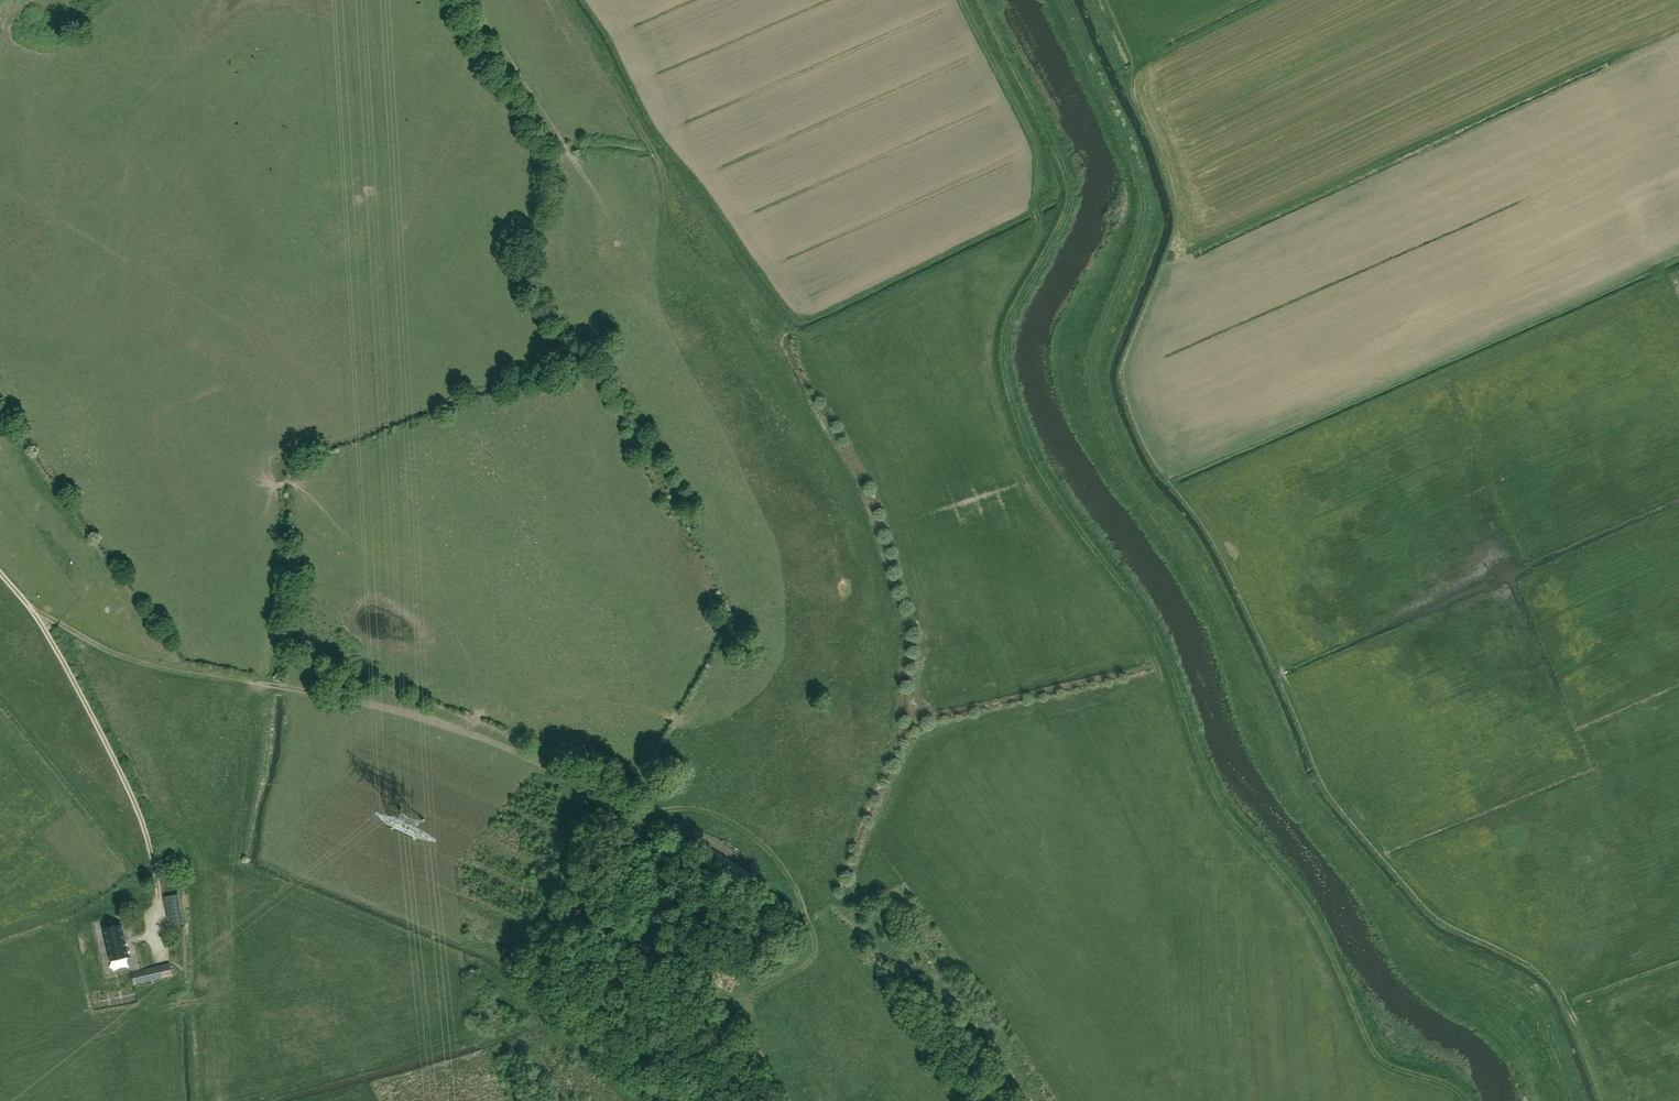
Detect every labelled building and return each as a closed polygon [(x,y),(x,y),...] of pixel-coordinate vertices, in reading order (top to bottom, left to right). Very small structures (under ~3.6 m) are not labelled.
[(709,861),(747,884),(753,874),(715,851),(709,861)] [(177,893),(164,896),(168,918),(181,915),(177,893)] [(121,924),(103,928),(111,961),(129,957),(121,924)] [(134,983),(162,977),(159,965),(131,972),(134,983)]
